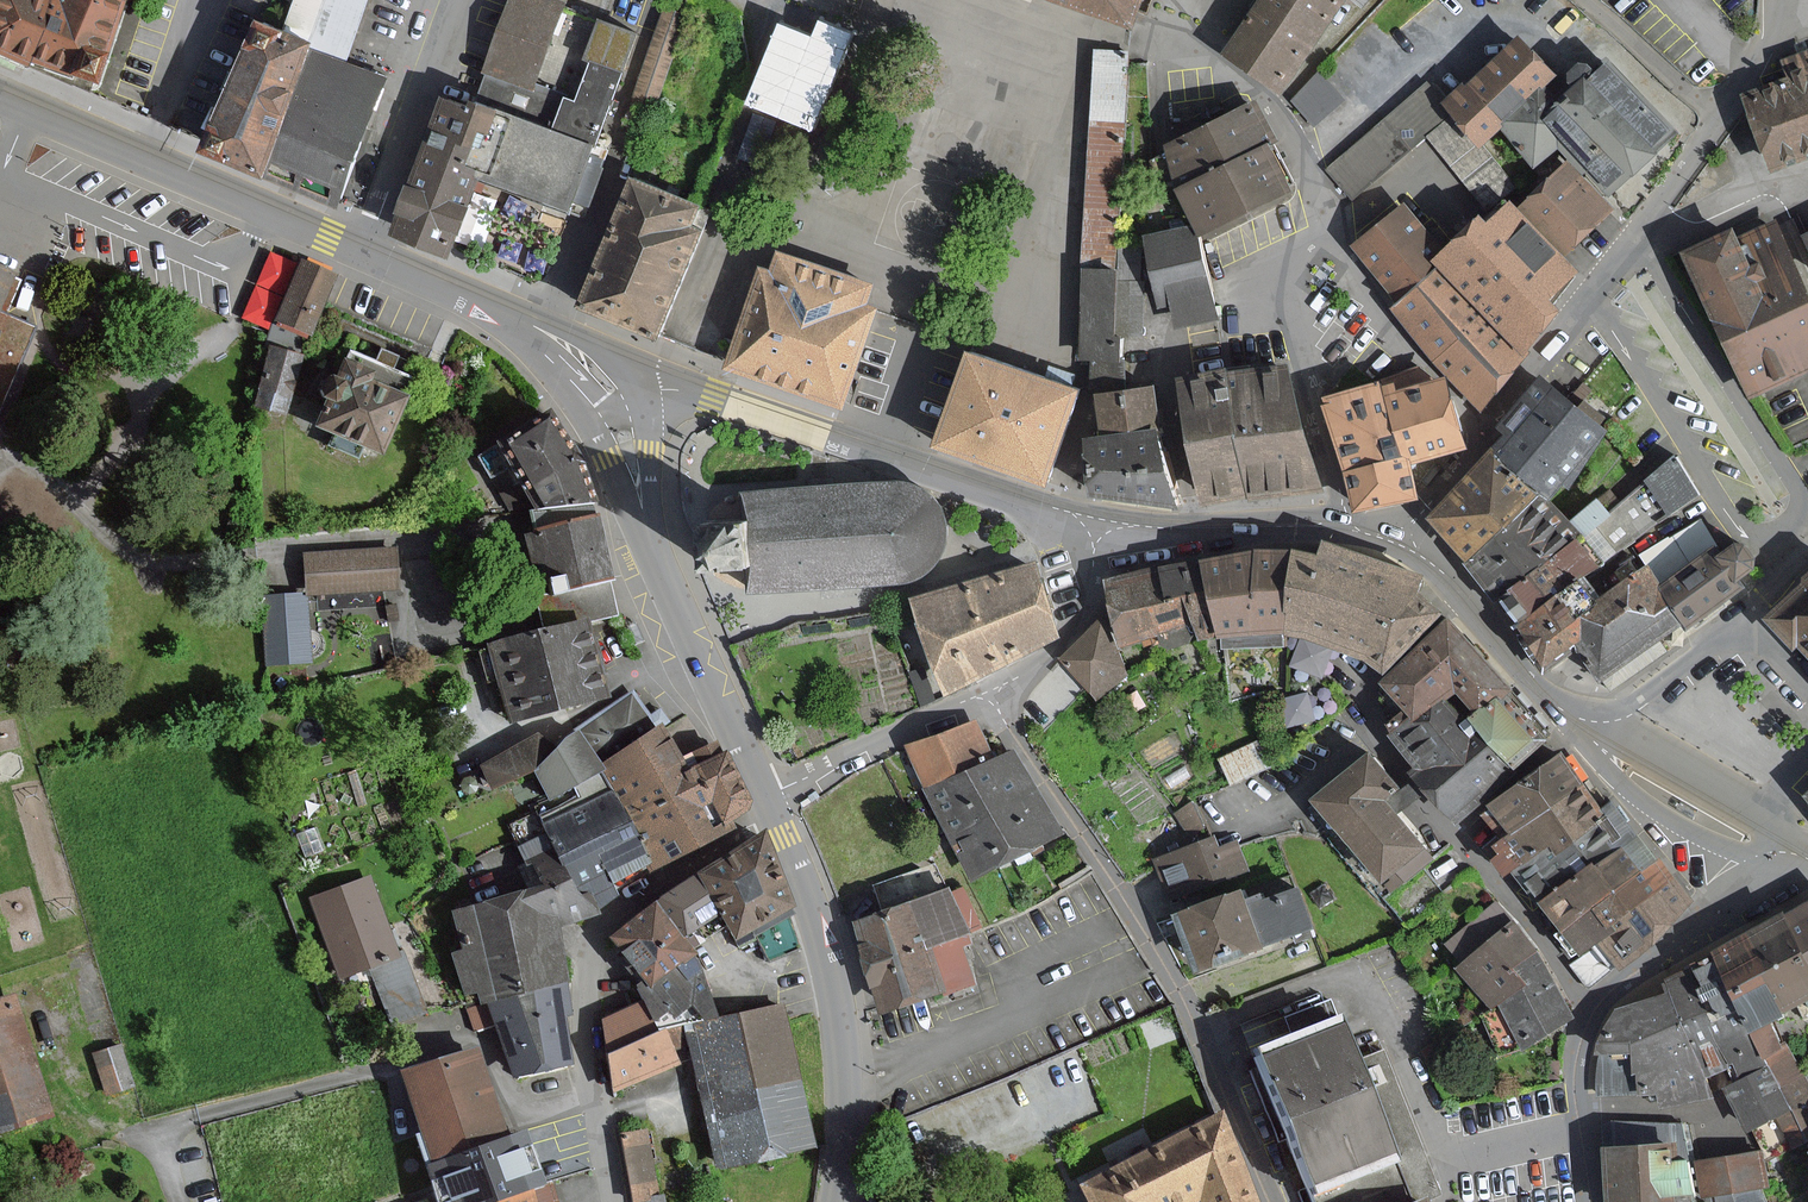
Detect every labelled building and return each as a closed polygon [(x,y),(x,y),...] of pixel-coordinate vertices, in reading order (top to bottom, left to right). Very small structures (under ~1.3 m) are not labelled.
[(105,57),(123,3),(124,0),(0,0),(0,53),(65,75),(95,86),(105,57)] [(282,32),(307,42),(324,0),(295,0),(282,32)] [(307,42),(312,44),(309,50),(343,63),(368,0),(324,0),(307,42)] [(559,0),(514,0),(477,99),(594,142),(636,28),(559,0)] [(1139,23),(1147,0),(1072,0),(1139,23)] [(1225,48),(1281,91),(1343,0),(1263,0),(1225,48)] [(683,13),(662,7),(634,98),(655,105),(683,13)] [(814,124),(849,42),(781,13),(746,95),(814,124)] [(204,151),(261,173),(309,50),(312,44),(307,42),(282,32),(255,22),(204,151)] [(1509,129),(1540,163),(1568,138),(1548,115),(1559,106),(1552,99),(1545,91),(1561,76),(1524,36),(1449,104),(1489,148),(1509,129)] [(1129,50),(1096,48),(1088,382),(1159,382),(1160,338),(1145,338),(1146,280),(1142,279),(1141,244),(1120,243),(1129,63),(1129,50)] [(335,202),(383,79),(343,63),(309,50),(261,173),(335,202)] [(1559,106),(1548,115),(1568,138),(1616,190),(1680,131),(1606,50),(1590,64),(1579,53),(1565,66),(1575,77),(1552,99),(1559,106)] [(1747,96),(1775,168),(1807,155),(1807,52),(1789,59),(1796,77),(1747,96)] [(1344,99),(1324,74),(1294,100),(1315,124),(1344,99)] [(1519,181),(1489,148),(1449,104),(1428,81),(1330,171),(1354,198),(1425,134),(1491,206),(1519,181)] [(456,255),(458,249),(484,180),(451,168),(475,104),(446,94),(395,233),(456,255)] [(1168,143),(1182,187),(1204,233),(1295,189),(1291,181),(1272,142),(1267,131),(1274,127),(1260,98),(1168,143)] [(586,207),(608,147),(594,142),(477,99),(475,104),(451,168),(484,180),(543,202),(574,213),(577,204),(586,207)] [(778,122),(754,113),(738,157),(760,166),(778,122)] [(1617,210),(1572,160),(1524,204),(1568,253),(1617,210)] [(582,304),(662,337),(709,228),(699,224),(706,203),(635,173),(582,304)] [(1439,255),(1446,263),(1528,354),(1567,305),(1557,294),(1583,270),(1568,253),(1524,204),(1518,197),(1493,220),(1487,213),(1447,248),(1439,255)] [(1446,263),(1439,255),(1447,248),(1405,202),(1355,248),(1403,301),(1446,263)] [(1195,225),(1146,236),(1161,307),(1173,304),(1178,326),(1215,318),(1195,225)] [(1684,252),(1750,395),(1807,369),(1807,294),(1776,225),(1741,241),(1736,229),(1684,252)] [(774,272),(764,268),(732,360),(730,365),(789,385),(846,405),(879,308),(868,304),(871,293),(875,282),(830,267),(782,250),(778,261),(774,272)] [(308,334),(319,309),(333,276),(300,261),(275,320),(308,334)] [(1528,354),(1446,263),(1403,301),(1395,308),(1485,408),(1528,354)] [(12,277),(0,272),(0,307),(12,277)] [(31,326),(0,314),(0,399),(31,326)] [(300,355),(271,348),(257,403),(286,411),(300,355)] [(940,439),(938,444),(1044,482),(1077,391),(971,353),(940,439)] [(410,381),(348,354),(345,362),(341,360),(333,379),(326,376),(318,396),(326,399),(314,427),(330,434),(325,444),(357,458),(361,449),(378,456),(410,381)] [(1288,364),(1184,381),(1206,504),(1248,493),(1250,493),(1252,499),(1324,488),(1288,364)] [(1501,422),(1510,431),(1492,451),(1537,493),(1545,502),(1563,483),(1565,485),(1610,439),(1545,377),(1501,422)] [(1378,383),(1325,397),(1345,471),(1355,510),(1415,494),(1407,464),(1460,450),(1442,381),(1397,393),(1393,379),(1378,383)] [(1093,490),(1178,500),(1158,427),(1154,385),(1099,394),(1107,434),(1089,438),(1093,490)] [(530,510),(583,504),(568,462),(576,459),(545,412),(499,438),(523,497),(530,510)] [(1475,558),(1537,493),(1492,451),(1430,515),(1450,534),(1475,558)] [(1501,599),(1522,622),(1586,572),(1698,485),(1677,459),(1600,505),(1501,599)] [(912,480),(908,480),(905,479),(903,479),(900,479),(827,483),(820,484),(754,487),(756,518),(749,518),(739,519),(713,520),(715,564),(752,562),(758,562),(759,590),(835,586),(906,582),(909,582),(912,581),(914,580),(915,580),(917,579),(918,579),(920,578),(922,577),(925,576),(928,574),(931,572),(933,570),(936,568),(938,566),(940,563),(942,560),(944,558),(946,555),(947,552),(949,548),(950,545),(951,542),(951,539),(952,535),(952,532),(952,529),(952,525),(951,522),(950,519),(950,515),(948,512),(947,509),(946,506),(944,503),(942,500),(940,498),(938,495),(935,493),(933,491),(930,488),(927,487),(924,485),(921,484),(918,482),(915,481),(912,480)] [(1468,565),(1501,599),(1600,505),(1593,499),(1569,524),(1545,502),(1537,493),(1475,558),(1468,565)] [(1698,517),(1644,560),(1647,565),(1663,584),(1717,542),(1698,517)] [(534,588),(548,585),(549,590),(607,577),(594,519),(541,531),(522,535),(534,588)] [(1717,542),(1663,584),(1686,626),(1688,628),(1748,582),(1745,578),(1758,568),(1747,555),(1738,543),(1726,552),(1717,542)] [(1261,547),(1207,558),(1223,634),(1261,631),(1261,547)] [(1286,631),(1290,551),(1261,547),(1261,631),(1286,631)] [(395,549),(305,553),(307,593),(396,589),(395,549)] [(1319,558),(1290,551),(1286,631),(1292,632),(1310,635),(1313,636),(1336,645),(1369,658),(1384,671),(1440,613),(1413,592),(1417,584),(1321,549),(1319,558)] [(1197,641),(1197,639),(1223,634),(1207,558),(1108,578),(1122,645),(1143,641),(1145,646),(1165,642),(1166,647),(1197,641)] [(910,598),(912,604),(945,696),(1058,637),(1048,604),(1035,562),(1011,569),(910,598)] [(1586,653),(1611,685),(1686,626),(1663,584),(1647,565),(1605,597),(1576,620),(1588,636),(1578,643),(1586,653)] [(1588,636),(1576,620),(1605,597),(1586,572),(1522,622),(1515,627),(1528,644),(1547,668),(1552,663),(1578,643),(1588,636)] [(586,621),(616,614),(607,577),(549,590),(550,595),(535,599),(542,631),(586,621)] [(1767,619),(1792,646),(1797,641),(1807,653),(1807,581),(1767,619)] [(306,595),(265,596),(266,663),(308,661),(306,595)] [(1412,715),(1416,720),(1440,700),(1444,696),(1447,699),(1458,690),(1477,713),(1480,711),(1495,698),(1505,689),(1506,688),(1447,619),(1382,680),(1412,715)] [(542,631),(490,643),(508,720),(604,698),(586,621),(542,631)] [(1125,673),(1097,624),(1065,657),(1096,698),(1125,673)] [(1548,739),(1515,701),(1505,689),(1495,698),(1480,711),(1477,713),(1471,718),(1480,729),(1513,768),(1548,739)] [(634,693),(579,726),(601,764),(657,730),(634,693)] [(1411,771),(1452,819),(1513,768),(1480,729),(1471,737),(1462,725),(1440,700),(1416,720),(1412,715),(1390,733),(1417,766),(1411,771)] [(1471,718),(1462,725),(1471,737),(1480,729),(1471,718)] [(975,720),(909,750),(924,783),(990,753),(975,720)] [(545,797),(556,791),(601,764),(579,726),(560,737),(551,749),(530,772),(545,797)] [(719,751),(692,767),(685,771),(660,728),(657,730),(601,764),(663,867),(728,828),(725,822),(744,811),(749,801),(719,751)] [(476,767),(486,790),(530,772),(551,749),(535,734),(476,767)] [(1267,763),(1255,735),(1219,750),(1231,778),(1267,763)] [(1012,752),(930,793),(973,877),(1020,853),(1055,836),(1012,752)] [(1561,753),(1491,806),(1513,836),(1584,782),(1570,764),(1561,753)] [(1313,801),(1383,883),(1384,881),(1392,890),(1430,857),(1423,849),(1425,846),(1386,800),(1397,790),(1367,755),(1365,756),(1313,801)] [(601,892),(606,900),(663,867),(601,764),(556,791),(545,797),(539,800),(541,803),(596,895),(601,892)] [(1493,850),(1512,875),(1518,871),(1551,845),(1558,854),(1609,815),(1604,810),(1598,801),(1584,782),(1513,836),(1493,850)] [(1175,804),(1187,827),(1205,818),(1193,795),(1175,804)] [(1551,845),(1518,871),(1545,906),(1638,836),(1628,824),(1613,803),(1604,810),(1609,815),(1558,854),(1551,845)] [(767,960),(800,946),(785,912),(791,909),(790,906),(765,834),(746,846),(699,875),(719,912),(732,937),(752,927),(767,960)] [(1545,906),(1565,933),(1594,910),(1657,863),(1644,844),(1638,836),(1545,906)] [(1213,837),(1154,860),(1169,900),(1246,871),(1236,843),(1218,849),(1213,837)] [(465,1006),(495,1000),(557,986),(569,983),(565,968),(556,925),(598,913),(558,849),(527,861),(547,888),(473,905),(452,909),(461,952),(453,954),(465,1006)] [(1657,863),(1594,910),(1611,933),(1677,883),(1664,866),(1660,861),(1657,863)] [(699,875),(658,903),(682,937),(719,912),(699,875)] [(394,1025),(424,1012),(400,953),(387,924),(367,876),(311,899),(343,977),(370,966),(394,1025)] [(1682,889),(1677,883),(1611,933),(1600,941),(1616,962),(1677,916),(1688,908),(1693,904),(1682,889)] [(1266,891),(1243,900),(1261,947),(1312,927),(1297,887),(1269,898),(1266,891)] [(942,991),(974,980),(958,937),(965,934),(950,890),(911,903),(854,923),(884,1011),(942,991)] [(1200,969),(1261,947),(1243,900),(1240,890),(1179,913),(1200,969)] [(1444,944),(1457,967),(1492,1010),(1499,1006),(1531,979),(1521,966),(1540,951),(1515,920),(1499,900),(1444,944)] [(658,903),(611,935),(645,986),(635,991),(644,1005),(663,1030),(682,1025),(720,1015),(693,953),(682,937),(658,903)] [(1807,955),(1807,905),(1788,915),(1807,955)] [(1600,941),(1611,933),(1594,910),(1565,933),(1562,935),(1579,957),(1600,941)] [(1788,915),(1757,930),(1795,1007),(1807,1000),(1807,955),(1788,915)] [(1752,1029),(1771,1019),(1795,1007),(1757,930),(1713,952),(1743,1012),(1752,1029)] [(1485,1014),(1507,1055),(1521,1047),(1576,1018),(1540,951),(1521,966),(1531,979),(1499,1006),(1492,1010),(1485,1014)] [(1691,963),(1721,1023),(1743,1012),(1713,952),(1691,963)] [(1770,1066),(1752,1029),(1743,1012),(1721,1023),(1691,963),(1663,979),(1668,992),(1708,1079),(1735,1066),(1741,1080),(1770,1066)] [(512,1077),(574,1063),(564,1017),(576,1014),(569,983),(557,986),(495,1000),(465,1006),(470,1029),(500,1023),(512,1077)] [(1709,1098),(1708,1079),(1668,992),(1622,1007),(1602,1031),(1598,1055),(1597,1065),(1597,1095),(1637,1097),(1637,1093),(1653,1094),(1655,1105),(1709,1098)] [(0,1000),(0,1131),(53,1114),(14,995),(0,1000)] [(663,1030),(644,1005),(606,1021),(608,1052),(663,1030)] [(811,1144),(779,1006),(691,1027),(722,1164),(811,1144)] [(1254,1048),(1309,1197),(1311,1201),(1430,1201),(1439,1199),(1420,1149),(1417,1140),(1384,1052),(1358,1061),(1341,1016),(1254,1048)] [(1780,1086),(1800,1077),(1771,1019),(1752,1029),(1770,1066),(1780,1086)] [(663,1030),(608,1052),(615,1090),(674,1063),(663,1030)] [(105,1090),(133,1080),(118,1038),(91,1047),(105,1090)] [(407,1071),(437,1161),(502,1140),(472,1050),(407,1071)] [(1767,1155),(1789,1144),(1805,1137),(1791,1109),(1780,1086),(1770,1066),(1741,1080),(1725,1087),(1747,1131),(1754,1127),(1767,1155)] [(1805,1074),(1800,1077),(1780,1086),(1791,1109),(1805,1137),(1807,1135),(1807,1073),(1805,1074)] [(1223,1111),(1214,1116),(1152,1147),(1081,1184),(1089,1201),(1199,1201),(1200,1201),(1256,1201),(1223,1111)] [(1707,1199),(1700,1200),(1698,1195),(1692,1166),(1690,1159),(1689,1157),(1680,1124),(1612,1122),(1614,1147),(1604,1148),(1608,1201),(1761,1201),(1757,1187),(1730,1193),(1715,1197),(1707,1199)] [(542,1187),(524,1132),(502,1140),(437,1161),(429,1164),(441,1201),(497,1201),(542,1187)] [(619,1141),(630,1201),(660,1201),(648,1136),(619,1141)] [(1768,1185),(1760,1151),(1692,1166),(1698,1195),(1700,1200),(1707,1199),(1715,1197),(1730,1193),(1757,1187),(1768,1185)] [(542,1187),(497,1201),(556,1201),(550,1184),(542,1187)]
